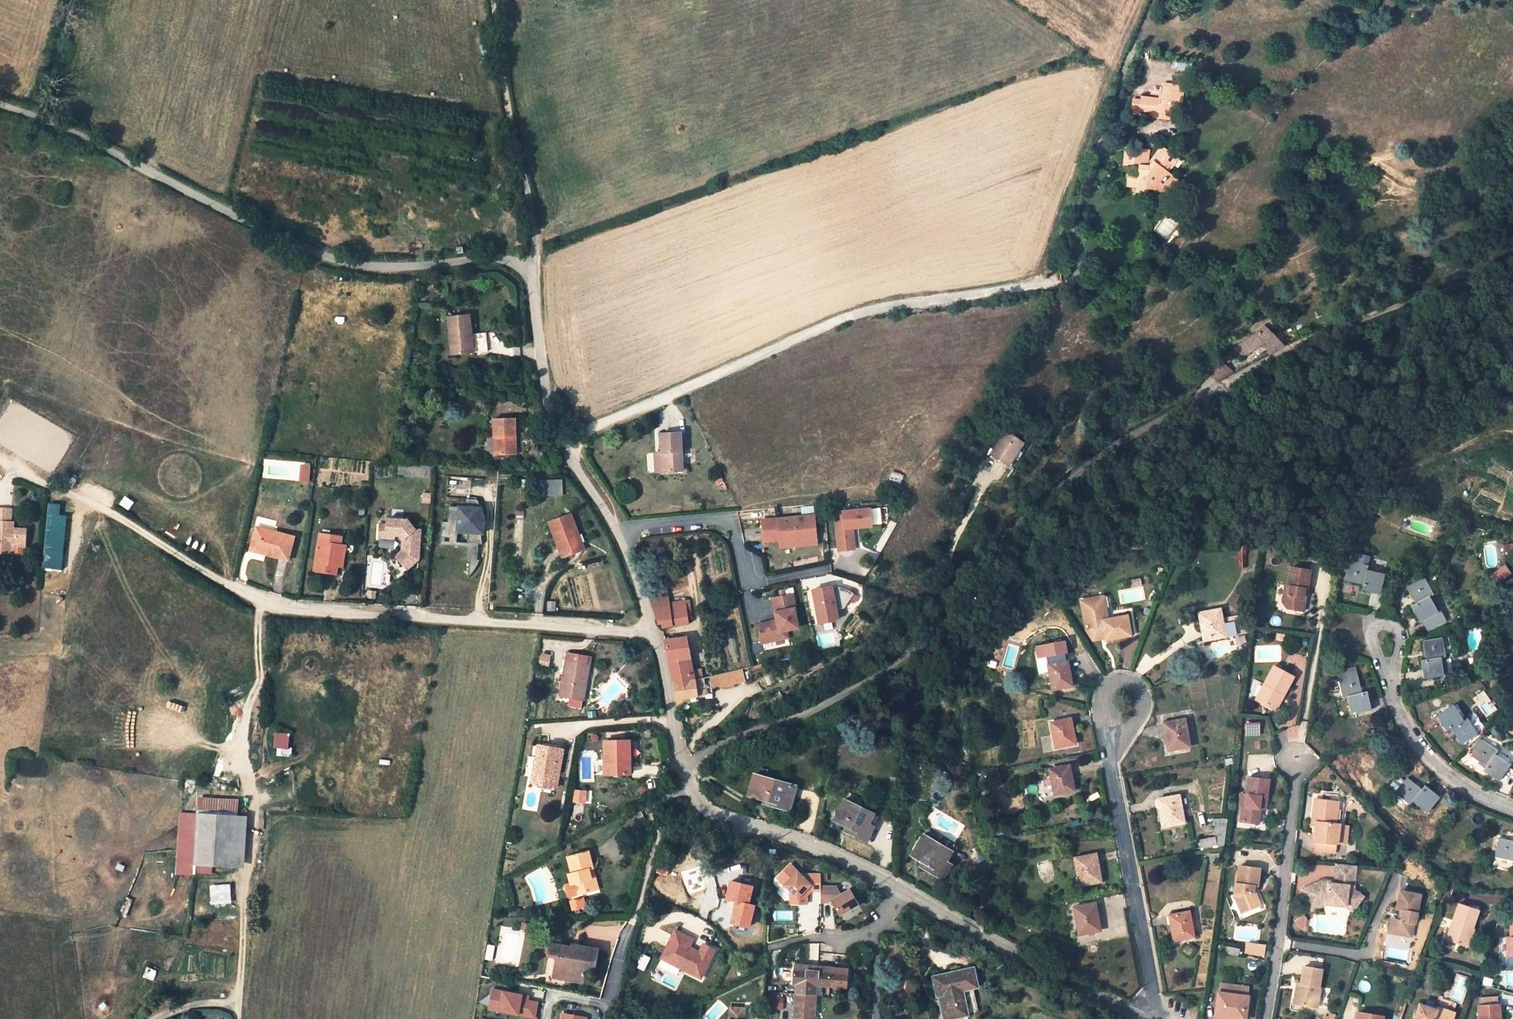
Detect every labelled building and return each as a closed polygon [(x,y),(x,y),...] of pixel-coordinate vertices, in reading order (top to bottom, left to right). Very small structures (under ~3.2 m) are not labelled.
[(1394,9),(1397,0),(1386,0),(1384,6),(1394,9)] [(1151,103),(1151,98),(1142,97),(1140,110),(1150,111),(1151,103)] [(1176,101),(1166,100),(1165,105),(1164,113),(1174,114),(1176,101)] [(1164,113),(1165,105),(1151,103),(1150,111),(1149,116),(1163,118),(1164,113)] [(1168,191),(1177,179),(1165,170),(1171,163),(1165,158),(1169,153),(1161,147),(1150,161),(1152,163),(1150,166),(1144,166),(1145,150),(1126,148),(1124,164),(1139,165),(1139,173),(1132,173),(1132,177),(1127,177),(1126,185),(1137,187),(1137,192),(1147,193),(1147,189),(1154,190),(1168,191)] [(1152,163),(1150,161),(1148,161),(1149,150),(1145,150),(1144,166),(1150,166),(1152,163)] [(1175,157),(1169,153),(1165,158),(1171,163),(1175,157)] [(447,317),(451,354),(468,353),(467,334),(471,334),(469,315),(447,317)] [(1268,352),(1281,344),(1264,326),(1256,331),(1262,341),(1268,352)] [(1242,356),(1262,341),(1256,331),(1235,346),(1242,356)] [(497,437),(497,454),(515,454),(514,419),(493,419),(493,437),(497,437)] [(1007,465),(1013,456),(1023,441),(1006,430),(990,453),(1007,465)] [(661,453),(658,453),(659,472),(683,470),(680,433),(660,434),(661,453)] [(1023,441),(1013,456),(1018,459),(1028,444),(1023,441)] [(309,465),(299,465),(299,480),(309,481),(309,465)] [(472,479),(449,477),(447,498),(466,499),(470,499),(472,479)] [(561,490),(560,481),(544,482),(545,491),(561,490)] [(124,497),(119,504),(127,509),(132,502),(124,497)] [(470,499),(466,499),(466,508),(450,506),(448,522),(443,522),(442,540),(458,541),(459,531),(469,531),(468,541),(484,542),(482,527),(475,519),(475,515),(482,515),(481,505),(480,500),(470,499)] [(61,569),(66,514),(59,513),(60,503),(47,502),(41,567),(61,569)] [(870,508),(835,512),(840,550),(856,548),(854,527),(872,525),(870,508)] [(577,531),(570,514),(548,523),(562,558),(580,550),(574,533),(577,531)] [(815,514),(779,517),(779,523),(765,524),(767,542),(785,541),(785,546),(819,543),(815,514)] [(391,525),(390,535),(396,535),(404,536),(407,539),(406,554),(402,557),(409,566),(420,556),(423,556),(424,549),(421,549),(422,541),(424,541),(425,530),(420,530),(411,520),(391,519),(391,525)] [(0,538),(14,539),(15,523),(2,521),(0,521),(0,540),(0,538)] [(390,535),(391,525),(380,525),(379,540),(396,541),(396,535),(390,535)] [(272,536),(273,531),(255,527),(254,531),(272,536)] [(293,536),(273,531),(272,536),(254,531),(249,550),(288,560),(293,536)] [(574,533),(580,550),(584,549),(577,531),(574,533)] [(336,575),(337,567),(340,544),(342,536),(319,532),(313,571),(336,575)] [(458,541),(442,540),(441,546),(469,548),(468,561),(472,562),(470,577),(474,573),(478,567),(481,561),(479,560),(480,545),(483,545),(484,542),(468,541),(458,541)] [(1240,542),(1238,563),(1244,564),(1247,543),(1240,542)] [(340,544),(337,567),(342,568),(346,545),(340,544)] [(1351,553),(1349,560),(1367,565),(1369,557),(1351,553)] [(1349,560),(1344,580),(1362,584),(1362,589),(1380,593),(1384,573),(1367,569),(1367,565),(1349,560)] [(370,586),(387,587),(388,564),(371,563),(370,586)] [(1498,581),(1511,573),(1505,564),(1492,573),(1498,581)] [(1311,571),(1290,567),(1287,586),(1284,586),(1281,602),(1287,611),(1304,614),(1307,601),(1305,601),(1306,590),(1308,590),(1311,571)] [(1424,577),(1407,587),(1415,603),(1411,605),(1420,622),(1422,621),(1427,630),(1446,620),(1440,610),(1438,611),(1429,596),(1433,594),(1424,577)] [(829,584),(812,587),(818,621),(831,619),(833,616),(831,607),(838,606),(848,592),(835,584),(831,591),(829,584)] [(668,596),(663,586),(648,593),(647,593),(650,601),(668,596)] [(791,593),(771,596),(775,621),(771,622),(766,620),(754,622),(756,635),(765,633),(766,639),(784,636),(783,629),(795,626),(791,607),(794,607),(791,593)] [(1104,595),(1078,600),(1084,631),(1093,642),(1106,640),(1102,620),(1109,618),(1104,595)] [(668,596),(650,601),(657,623),(658,623),(660,624),(660,625),(661,628),(687,623),(687,620),(691,620),(688,601),(675,603),(675,599),(668,600),(668,596)] [(1200,621),(1204,640),(1235,634),(1232,621),(1222,623),(1221,618),(1219,609),(1200,612),(1202,621),(1200,621)] [(1122,635),(1131,633),(1127,615),(1109,618),(1102,620),(1106,640),(1122,636),(1122,635)] [(1232,621),(1235,634),(1241,633),(1237,615),(1221,618),(1222,623),(1232,621)] [(672,681),(693,677),(686,636),(664,640),(665,642),(667,655),(672,681)] [(1441,638),(1422,641),(1425,659),(1420,660),(1423,678),(1443,674),(1440,657),(1444,656),(1441,638)] [(569,697),(583,700),(590,656),(568,653),(567,661),(565,660),(560,696),(569,697)] [(551,656),(541,654),(539,664),(549,666),(551,656)] [(1069,668),(1068,669),(1066,661),(1047,664),(1052,689),(1072,686),(1069,668)] [(1294,679),(1275,667),(1255,699),(1272,710),(1281,695),(1283,696),(1294,679)] [(722,674),(725,686),(733,684),(745,681),(742,669),(722,674)] [(725,686),(722,674),(711,677),(714,689),(725,686)] [(1366,691),(1362,692),(1357,674),(1338,679),(1342,698),(1346,696),(1351,714),(1371,709),(1366,691)] [(695,692),(704,691),(702,675),(693,677),(672,681),(676,699),(682,698),(696,696),(695,692)] [(583,700),(569,697),(567,706),(581,708),(583,700)] [(1446,731),(1450,728),(1460,744),(1477,734),(1467,717),(1463,719),(1454,705),(1436,715),(1446,731)] [(1184,718),(1164,722),(1166,731),(1164,731),(1168,750),(1189,746),(1184,718)] [(1070,727),(1069,719),(1050,722),(1055,747),(1075,744),(1072,727),(1070,727)] [(1260,726),(1245,726),(1245,736),(1260,736),(1260,726)] [(289,755),(290,733),(274,732),(274,755),(289,755)] [(604,774),(630,774),(629,740),(603,741),(604,774)] [(1485,766),(1483,771),(1498,781),(1509,764),(1495,754),(1497,750),(1481,740),(1470,756),(1485,766)] [(536,784),(556,788),(563,749),(537,745),(535,756),(540,757),(536,784)] [(535,756),(530,783),(536,784),(540,757),(535,756)] [(1069,774),(1068,765),(1049,769),(1053,794),(1074,790),(1070,774),(1069,774)] [(1424,785),(1421,789),(1406,778),(1401,774),(1397,775),(1389,784),(1389,789),(1409,805),(1412,801),(1426,812),(1439,796),(1424,785)] [(1261,777),(1248,775),(1245,793),(1241,792),(1239,805),(1242,806),(1240,819),(1258,822),(1261,808),(1265,808),(1266,801),(1262,801),(1263,799),(1263,795),(1267,795),(1269,784),(1270,777),(1261,777)] [(772,802),(771,805),(788,810),(794,787),(753,776),(748,795),(764,800),(772,802)] [(584,791),(573,790),(572,801),(584,802),(584,791)] [(1160,807),(1158,807),(1162,826),(1184,822),(1179,795),(1158,799),(1160,807)] [(869,824),(874,814),(844,799),(835,820),(847,826),(852,828),(850,833),(867,841),(874,826),(869,824)] [(1310,799),(1307,822),(1311,822),(1311,827),(1311,826),(1309,840),(1330,843),(1332,824),(1329,824),(1331,801),(1310,799)] [(200,806),(200,813),(237,815),(238,808),(200,806)] [(187,812),(186,825),(195,826),(196,813),(187,812)] [(194,852),(193,864),(234,866),(243,867),(246,816),(237,815),(200,813),(196,813),(195,826),(194,852)] [(1341,825),(1332,824),(1330,843),(1339,844),(1341,825)] [(946,862),(951,852),(923,835),(911,855),(923,862),(927,865),(925,868),(942,878),(950,864),(946,862)] [(1216,845),(1215,836),(1198,839),(1200,848),(1216,845)] [(1498,837),(1494,857),(1512,860),(1512,858),(1512,840),(1498,837)] [(1330,843),(1309,840),(1308,850),(1329,853),(1330,843)] [(564,884),(566,897),(599,889),(593,868),(592,869),(586,850),(564,856),(568,871),(564,873),(566,883),(564,884)] [(183,863),(193,864),(194,852),(183,851),(183,863)] [(1097,862),(1095,862),(1094,854),(1074,858),(1078,885),(1100,881),(1097,862)] [(1350,903),(1356,905),(1363,894),(1352,889),(1354,865),(1334,863),(1332,881),(1320,880),(1308,887),(1315,900),(1328,901),(1328,905),(1347,906),(1350,903)] [(234,866),(193,864),(193,872),(233,874),(234,866)] [(1237,905),(1243,903),(1245,908),(1258,904),(1255,893),(1252,892),(1253,884),(1257,884),(1260,867),(1240,864),(1238,882),(1235,882),(1233,893),(1237,905)] [(811,892),(819,892),(819,887),(819,876),(800,876),(800,867),(789,867),(779,878),(787,885),(784,888),(791,894),(799,900),(799,906),(808,906),(808,897),(811,892)] [(779,878),(777,881),(784,888),(787,885),(779,878)] [(230,884),(209,885),(210,904),(231,903),(230,884)] [(835,888),(819,887),(819,892),(819,903),(832,903),(839,916),(857,906),(848,891),(839,896),(835,888)] [(1308,887),(1303,889),(1316,913),(1321,910),(1315,900),(1308,887)] [(1398,922),(1389,920),(1386,934),(1405,938),(1407,923),(1415,925),(1421,897),(1399,892),(1395,911),(1400,912),(1398,922)] [(582,897),(568,901),(571,909),(585,905),(582,897)] [(1353,911),(1356,905),(1350,903),(1347,906),(1328,905),(1328,901),(1315,900),(1321,910),(1353,911)] [(1078,934),(1100,930),(1096,911),(1095,911),(1093,903),(1073,907),(1078,934)] [(1478,911),(1457,904),(1445,939),(1464,945),(1470,928),(1471,929),(1478,911)] [(853,917),(861,913),(858,906),(849,910),(853,917)] [(1000,917),(998,910),(991,911),(992,919),(1000,917)] [(1171,923),(1170,924),(1173,940),(1193,937),(1188,912),(1169,915),(1171,923)] [(1303,914),(1295,922),(1302,930),(1307,926),(1308,920),(1303,914)] [(1412,939),(1415,925),(1407,923),(1405,938),(1412,939)] [(1473,930),(1471,929),(1470,928),(1464,945),(1467,946),(1473,930)] [(675,930),(670,941),(661,958),(699,977),(710,958),(688,946),(692,939),(675,930)] [(1244,955),(1264,955),(1265,943),(1245,942),(1244,955)] [(548,955),(557,956),(555,969),(567,971),(565,979),(581,982),(583,970),(592,972),(596,949),(579,946),(578,951),(571,950),(571,948),(550,944),(548,955)] [(1224,952),(1238,955),(1239,948),(1225,945),(1224,952)] [(1321,968),(1303,965),(1300,983),(1296,1003),(1316,1007),(1320,987),(1317,986),(1321,968)] [(974,967),(970,968),(933,976),(937,996),(942,995),(948,1018),(950,1018),(978,1013),(972,988),(977,987),(979,986),(974,967)] [(565,979),(567,971),(555,969),(553,977),(565,979)] [(847,972),(838,972),(793,969),(792,984),(796,984),(816,985),(829,985),(829,989),(836,989),(846,990),(847,972)] [(1296,1003),(1300,983),(1295,983),(1291,1002),(1296,1003)] [(796,984),(795,994),(815,995),(816,985),(796,984)] [(1218,984),(1217,993),(1247,996),(1248,988),(1218,984)] [(528,995),(491,989),(489,1001),(499,1003),(498,1011),(534,1017),(537,1002),(527,1000),(528,995)] [(1217,993),(1214,1016),(1227,1018),(1228,1014),(1244,1017),(1247,996),(1217,993)] [(795,994),(793,1018),(813,1018),(815,995),(795,994)] [(783,998),(773,998),(772,1009),(782,1010),(783,998)] [(499,1003),(489,1001),(488,1009),(498,1011),(499,1003)] [(1453,1014),(1435,1008),(1434,1010),(1418,1005),(1413,1018),(1451,1018),(1453,1014)] [(1498,1007),(1476,1008),(1477,1018),(1499,1018),(1498,1007)] [(747,1008),(732,1008),(732,1018),(747,1018),(747,1008)] [(1383,1014),(1358,1010),(1357,1018),(1382,1018),(1383,1014)]
